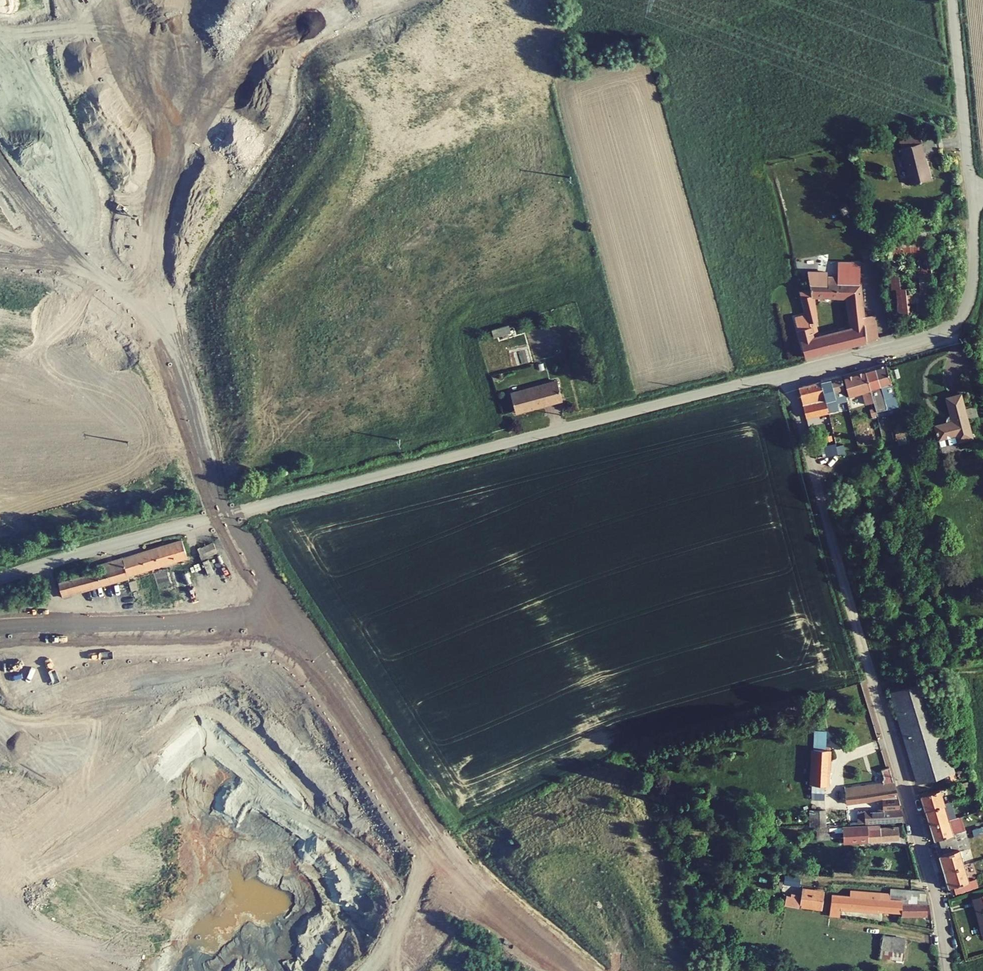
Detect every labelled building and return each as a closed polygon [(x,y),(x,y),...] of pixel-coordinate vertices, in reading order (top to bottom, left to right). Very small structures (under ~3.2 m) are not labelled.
[(903,137),(905,146),(927,140),(925,132),(903,137)] [(905,146),(914,182),(936,177),(927,140),(905,146)] [(932,215),(882,219),(884,242),(900,307),(932,305),(927,233),(933,232),(932,215)] [(844,247),(843,270),(864,271),(865,248),(844,247)] [(815,255),(814,269),(830,269),(831,256),(815,255)] [(491,338),(509,337),(508,328),(490,330),(491,338)] [(891,357),(879,360),(884,380),(896,377),(891,357)] [(879,360),(870,362),(875,382),(884,380),(879,360)] [(870,362),(860,365),(864,385),(875,382),(870,362)] [(847,369),(851,388),(864,385),(860,365),(847,369)] [(824,373),(825,375),(832,404),(832,405),(838,404),(836,392),(839,392),(837,384),(846,382),(844,369),(824,373)] [(513,386),(518,406),(564,395),(559,374),(513,386)] [(803,380),(811,408),(832,404),(825,375),(803,380)] [(837,384),(839,392),(845,390),(849,389),(846,382),(837,384)] [(898,384),(886,387),(888,394),(899,391),(898,384)] [(886,387),(877,389),(878,396),(888,394),(886,387)] [(925,419),(928,433),(945,429),(947,435),(961,432),(951,388),(936,391),(942,415),(925,419)] [(877,389),(866,392),(868,399),(878,396),(877,389)] [(857,394),(858,401),(868,399),(866,392),(857,394)] [(928,433),(930,440),(947,435),(945,429),(928,433)] [(842,445),(839,434),(827,436),(830,448),(842,445)] [(183,532),(125,548),(129,565),(167,554),(188,548),(183,532)] [(226,537),(196,549),(201,562),(231,549),(226,537)] [(102,555),(104,560),(107,571),(129,565),(125,548),(102,555)] [(104,560),(85,566),(88,577),(107,571),(104,560)] [(61,572),(64,583),(88,577),(85,566),(61,572)] [(890,691),(916,783),(941,776),(943,782),(955,778),(927,681),(890,691)] [(814,735),(814,750),(826,750),(827,735),(814,735)] [(814,750),(810,749),(808,793),(823,794),(824,785),(828,785),(830,750),(826,750),(814,750)] [(894,782),(844,788),(845,804),(883,799),(883,810),(857,812),(859,823),(902,821),(894,782)] [(951,886),(954,897),(972,891),(969,881),(965,864),(961,850),(959,842),(956,834),(954,835),(950,820),(945,805),(941,790),(921,796),(926,811),(930,826),(935,840),(939,839),(941,847),(942,854),(939,855),(943,870),(947,887),(951,886)] [(815,828),(816,840),(828,840),(827,810),(808,811),(808,828),(815,828)] [(867,827),(842,828),(843,842),(868,841),(898,839),(897,828),(867,830),(867,827)] [(806,865),(790,862),(789,871),(805,873),(806,865)] [(803,889),(800,905),(820,909),(823,892),(803,889)] [(831,915),(830,919),(834,920),(834,916),(838,917),(839,910),(900,914),(900,890),(890,889),(890,895),(845,891),(845,896),(830,895),(827,914),(831,915)] [(923,892),(900,890),(900,914),(900,916),(924,918),(925,906),(927,906),(923,892)] [(975,899),(981,925),(982,925),(982,897),(975,899)] [(883,934),(879,957),(901,960),(905,938),(883,934)]
